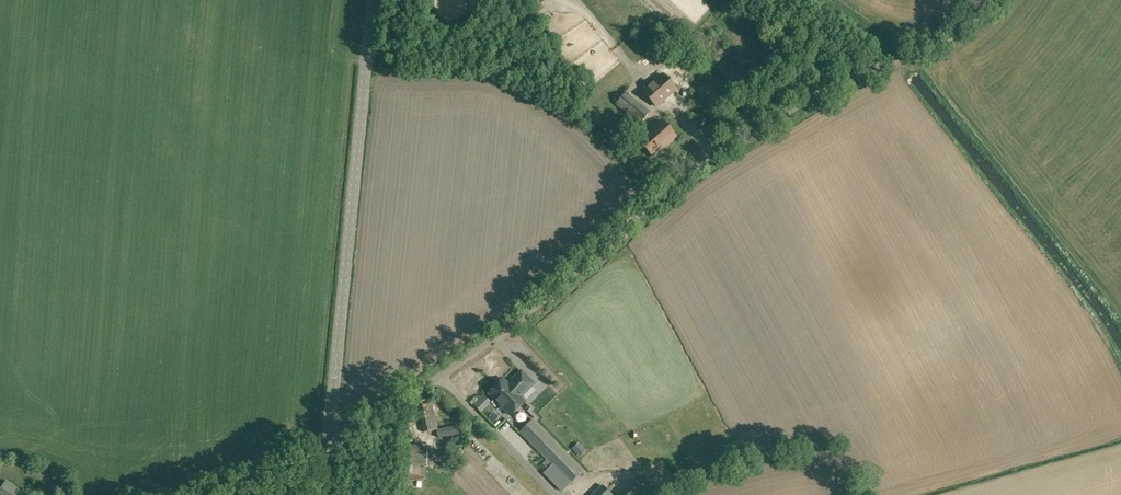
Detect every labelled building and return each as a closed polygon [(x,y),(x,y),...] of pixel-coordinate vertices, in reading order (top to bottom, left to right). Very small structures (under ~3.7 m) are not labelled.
[(656,106),(676,89),(662,74),(643,92),(656,106)] [(625,92),(616,103),(641,123),(650,112),(625,92)] [(675,136),(661,120),(638,140),(653,156),(675,136)] [(507,384),(503,380),(489,394),(510,415),(524,402),(520,397),(534,384),(521,370),(507,384)] [(437,430),(432,404),(418,406),(424,432),(437,430)] [(562,491),(582,471),(532,420),(519,432),(552,465),(544,473),(562,491)] [(459,426),(437,430),(439,438),(461,434),(459,426)] [(404,464),(405,464),(404,478),(419,479),(420,464),(426,465),(426,464),(437,465),(439,448),(427,447),(405,446),(404,464)] [(630,483),(618,494),(641,494),(642,494),(630,483)] [(602,485),(592,494),(612,494),(602,485)]
